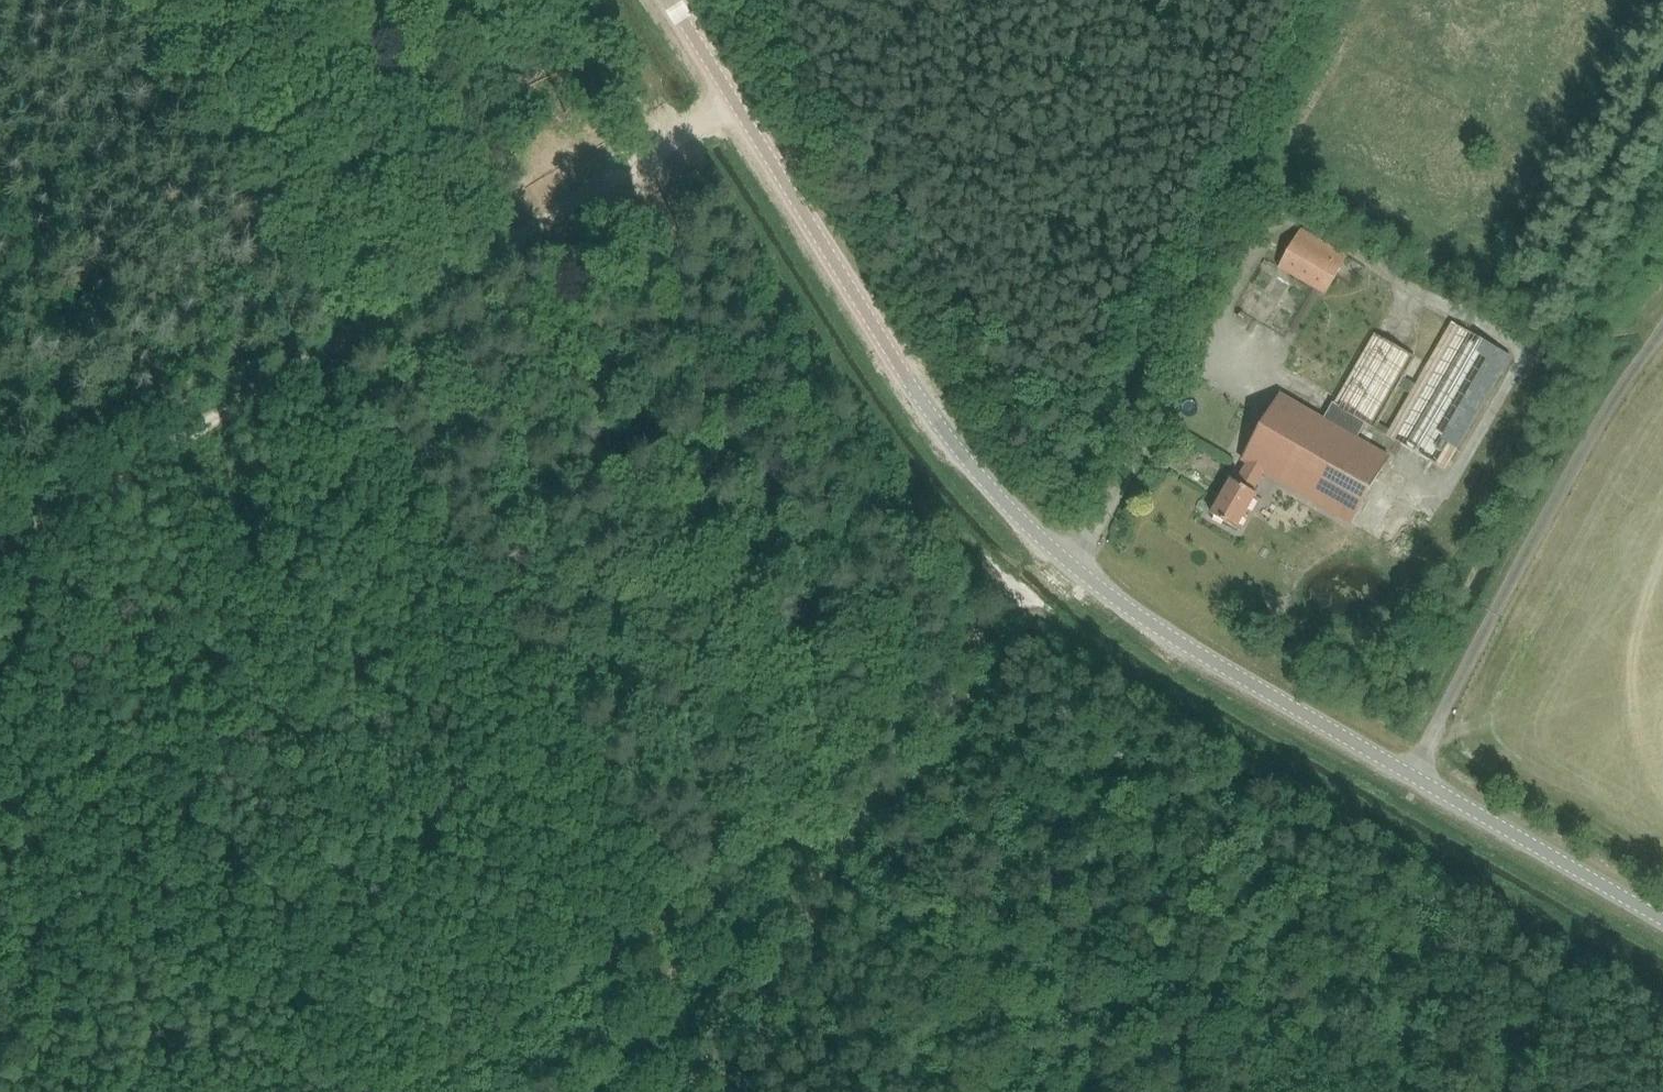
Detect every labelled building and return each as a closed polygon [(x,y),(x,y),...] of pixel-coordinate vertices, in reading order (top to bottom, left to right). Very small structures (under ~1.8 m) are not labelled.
[(1324,297),(1348,256),(1301,229),(1277,270),(1324,297)] [(1415,358),(1375,335),(1335,405),(1332,403),(1323,420),(1357,439),(1365,424),(1375,430),(1377,427),(1446,467),(1509,357),(1450,323),(1415,385),(1404,378),(1415,358)] [(1357,439),(1323,420),(1280,395),(1242,461),(1247,464),(1236,483),(1231,480),(1211,515),(1236,530),(1256,495),(1252,493),(1263,474),(1350,524),(1388,457),(1357,439)]
